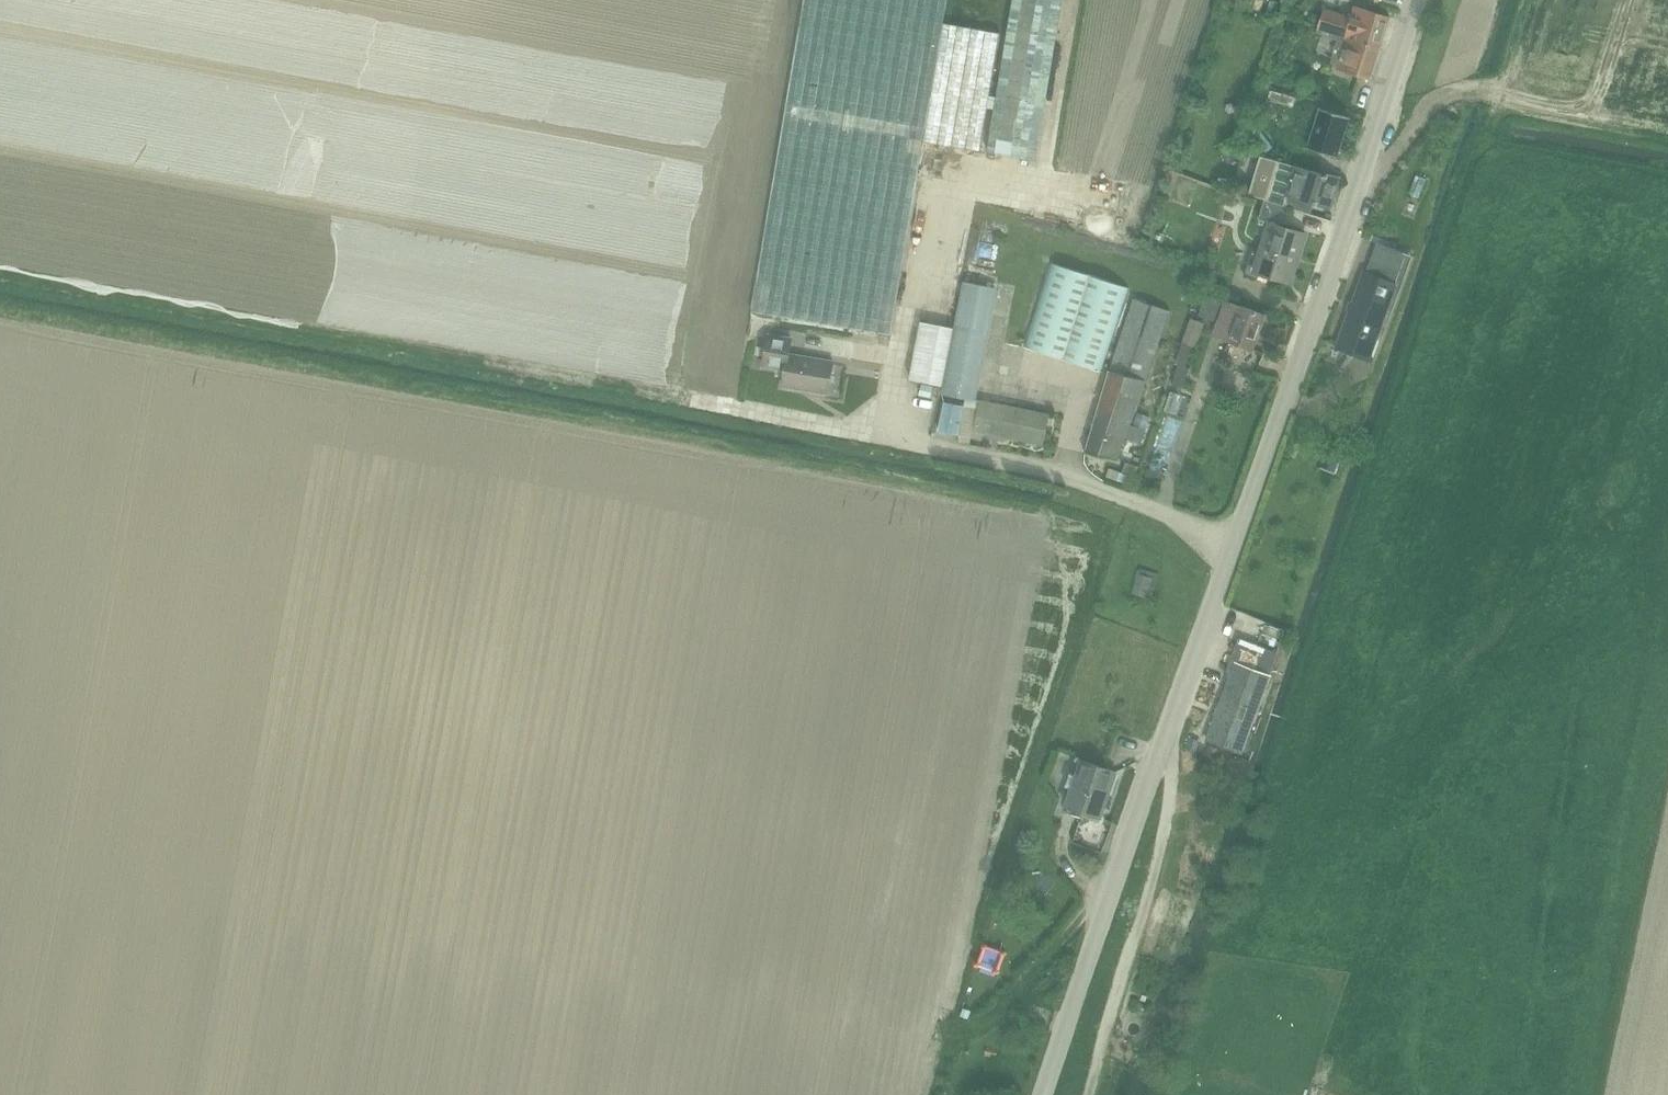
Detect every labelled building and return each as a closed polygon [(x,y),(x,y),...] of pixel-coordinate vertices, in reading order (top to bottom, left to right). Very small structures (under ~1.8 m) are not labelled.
[(753,312),(891,335),(924,141),(981,151),(988,108),(994,109),(987,152),(1037,160),(1064,0),(1012,0),(996,97),(990,96),(1001,33),(944,23),(948,0),(806,0),(753,312)] [(1346,38),(1346,39),(1381,49),(1391,17),(1355,6),(1351,18),(1324,10),(1318,30),(1346,38)] [(1337,70),(1367,80),(1371,81),(1381,49),(1346,39),(1337,70)] [(1271,90),(1268,101),(1293,108),(1296,97),(1282,93),(1271,90)] [(1350,118),(1337,114),(1323,110),(1311,150),(1338,158),(1350,118)] [(1279,162),(1267,200),(1286,206),(1287,203),(1312,210),(1314,204),(1331,210),(1341,178),(1298,165),(1297,167),(1279,162)] [(1255,183),(1252,194),(1263,198),(1267,186),(1255,183)] [(1270,224),(1256,271),(1293,283),(1307,235),(1280,227),(1286,206),(1267,200),(1266,200),(1259,221),(1270,224)] [(1102,372),(1130,288),(1051,262),(1023,346),(1102,372)] [(1365,273),(1339,346),(1363,355),(1371,357),(1397,285),(1396,284),(1382,279),(1367,274),(1365,273)] [(943,395),(943,394),(944,386),(962,288),(963,286),(964,280),(954,278),(945,326),(923,321),(911,381),(917,381),(910,418),(936,423),(941,394),(943,395)] [(962,288),(945,395),(976,401),(997,295),(998,293),(963,286),(962,288)] [(1205,296),(1199,316),(1216,321),(1222,302),(1205,296)] [(1148,381),(1172,312),(1135,300),(1111,372),(1088,449),(1120,461),(1128,439),(1133,425),(1148,381)] [(1226,303),(1216,329),(1232,335),(1230,341),(1253,350),(1266,315),(1246,308),(1245,310),(1226,303)] [(754,313),(752,327),(765,329),(767,315),(754,313)] [(1191,319),(1183,342),(1197,347),(1206,324),(1191,319)] [(763,368),(788,372),(785,386),(831,394),(836,363),(791,355),(794,337),(769,332),(767,339),(763,368)] [(977,431),(1044,445),(1050,414),(983,401),(977,431)] [(944,402),(939,432),(959,436),(965,406),(944,402)] [(1138,413),(1133,425),(1145,430),(1147,430),(1152,418),(1138,413)] [(1133,425),(1128,439),(1140,443),(1145,430),(1133,425)] [(1127,462),(1123,473),(1129,475),(1135,478),(1139,467),(1127,462)] [(1207,739),(1232,749),(1243,752),(1272,676),(1270,675),(1279,652),(1241,638),(1228,672),(1232,674),(1207,739)] [(1072,788),(1066,806),(1102,819),(1118,773),(1082,760),(1076,775),(1077,775),(1072,788)] [(963,1009),(960,1016),(968,1019),(970,1011),(963,1009)] [(987,1047),(986,1056),(996,1057),(998,1048),(987,1047)]
